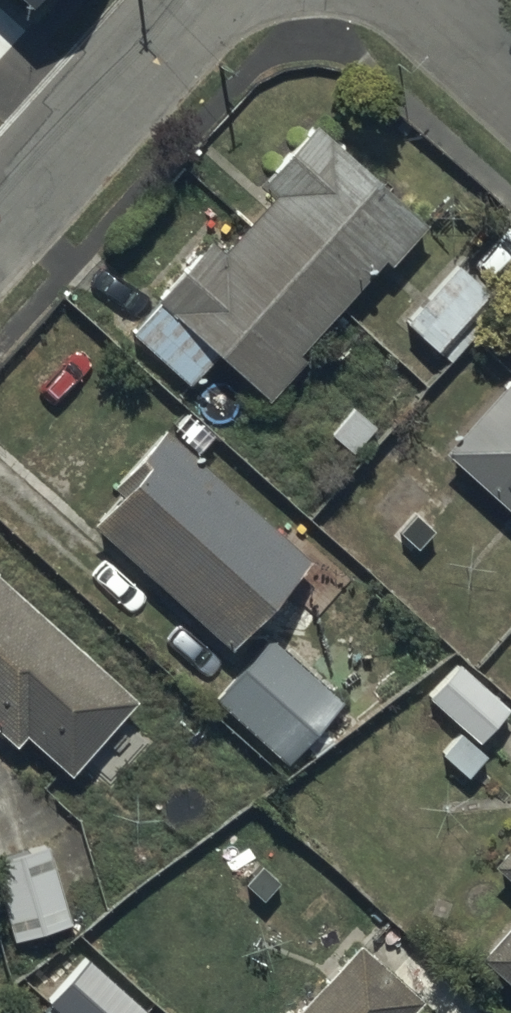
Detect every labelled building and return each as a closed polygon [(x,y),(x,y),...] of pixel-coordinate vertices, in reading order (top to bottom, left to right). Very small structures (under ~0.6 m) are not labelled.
[(428,228),(323,124),(271,181),(285,194),(254,228),(232,252),(219,241),(162,302),(169,308),(142,338),(198,389),(229,355),(277,400),(309,366),(300,358),(344,310),(389,261),(394,266),(428,228)] [(504,301),(458,254),(396,314),(402,321),(408,315),(447,356),(504,301)] [(444,458),(510,518),(510,384),(444,458)] [(308,563),(166,432),(142,457),(154,469),(100,527),(230,648),(308,563)] [(0,567),(0,721),(16,736),(28,723),(72,764),(137,694),(0,567)] [(336,692),(270,629),(213,691),(281,753),(336,692)] [(507,701),(457,654),(425,688),(475,735),(507,701)] [(490,854),(510,874),(510,830),(490,854)] [(0,849),(0,881),(13,928),(71,912),(49,835),(0,849)] [(480,946),(510,974),(510,912),(480,946)] [(357,933),(286,1012),(412,1012),(394,998),(408,982),(357,933)] [(88,946),(49,992),(73,1012),(138,1012),(148,1002),(88,946)]
